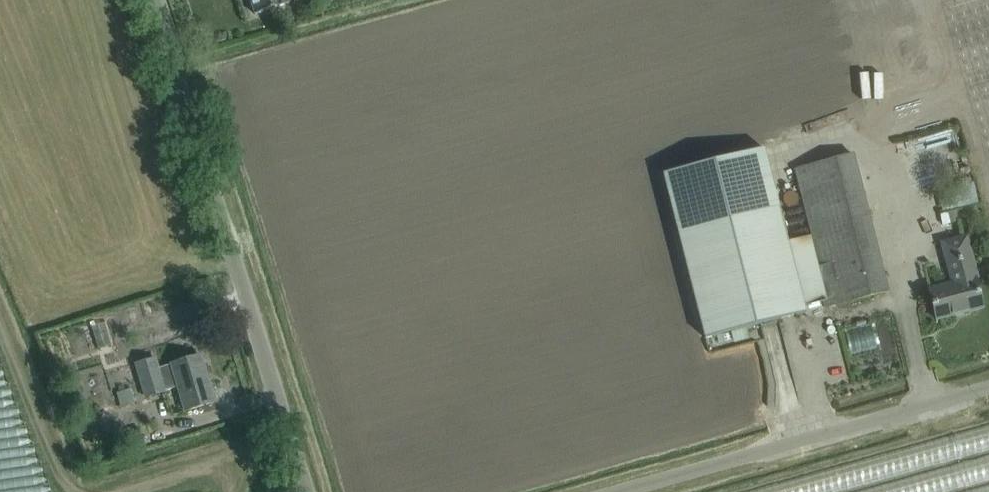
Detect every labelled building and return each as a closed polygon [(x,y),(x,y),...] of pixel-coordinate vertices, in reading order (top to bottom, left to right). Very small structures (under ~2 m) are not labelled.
[(254,15),(289,3),(287,0),(249,0),(254,15)] [(936,164),(967,156),(962,138),(932,146),(936,164)] [(704,338),(760,324),(805,313),(803,307),(828,300),(829,306),(887,292),(852,154),(847,156),(794,169),(811,235),(787,242),(763,148),(663,174),(704,338)] [(949,216),(986,208),(982,187),(945,194),(949,216)] [(966,225),(962,214),(946,220),(949,230),(966,225)] [(966,235),(941,242),(946,263),(948,263),(953,282),(928,288),(936,320),(982,308),(975,278),(977,277),(966,235)] [(854,332),(855,354),(881,353),(880,330),(854,332)] [(213,402),(208,383),(205,384),(197,358),(200,356),(199,355),(171,364),(174,373),(160,377),(154,358),(135,363),(144,397),(178,387),(185,411),(213,402)] [(659,491),(988,491),(988,426),(659,491)]
